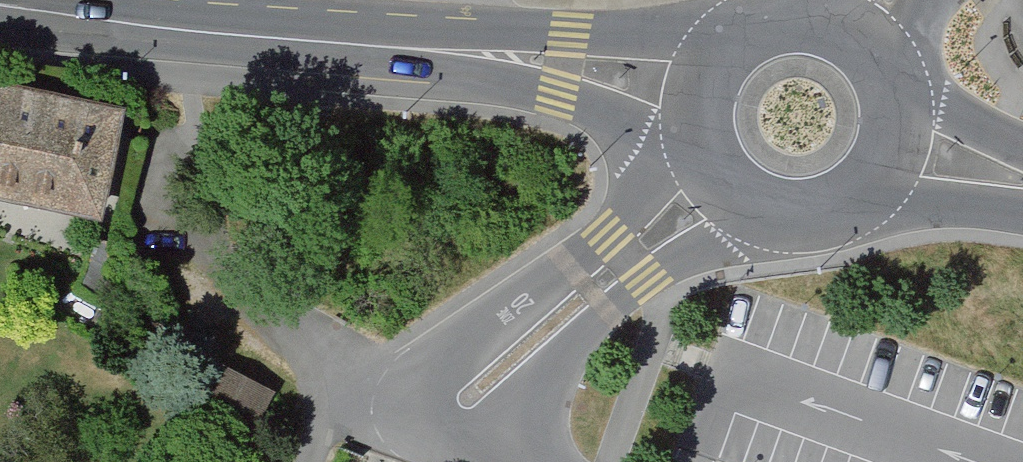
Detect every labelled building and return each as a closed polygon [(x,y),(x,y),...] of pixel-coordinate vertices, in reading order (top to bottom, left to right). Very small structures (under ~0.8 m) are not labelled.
[(0,73),(0,191),(104,213),(128,100),(0,73)]
